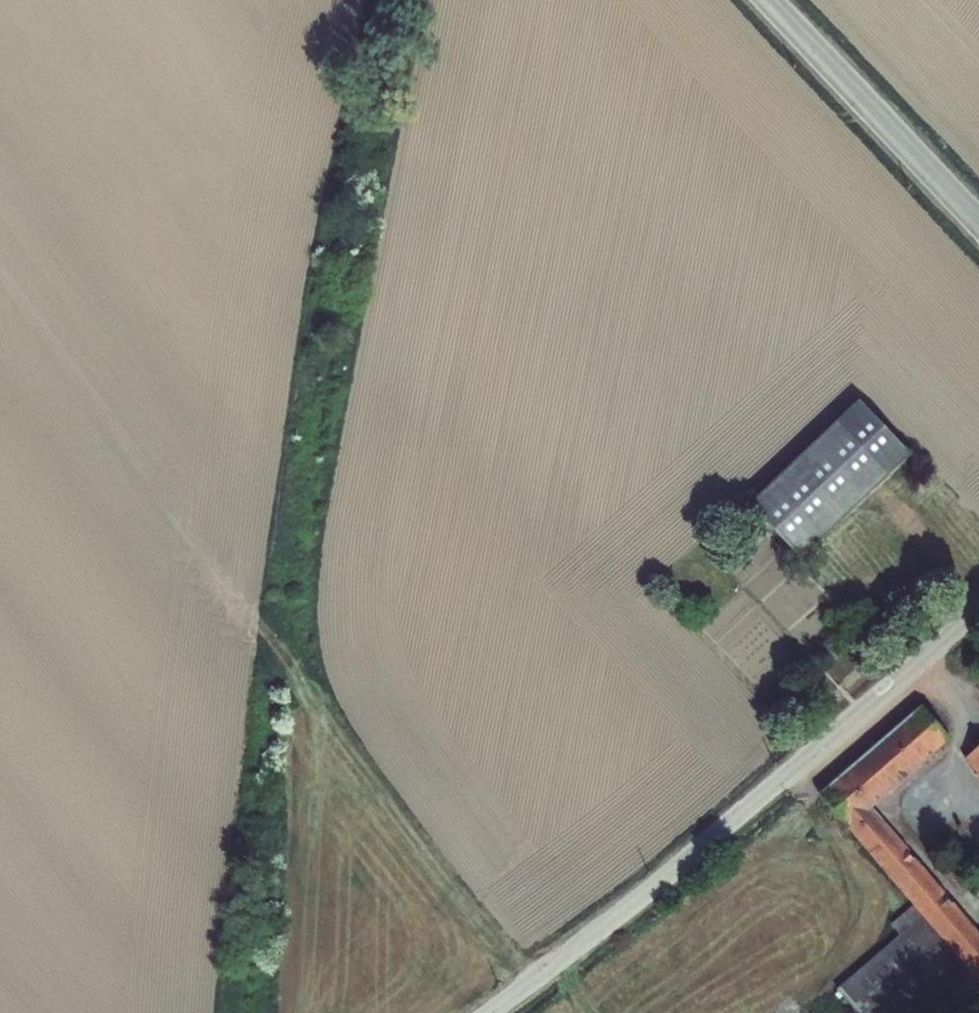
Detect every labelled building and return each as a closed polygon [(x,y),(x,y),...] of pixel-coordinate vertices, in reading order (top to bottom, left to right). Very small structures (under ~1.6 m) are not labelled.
[(751,505),(801,557),(910,454),(861,401),(751,505)] [(949,738),(923,705),(821,794),(850,826),(848,828),(913,904),(968,969),(978,981),(978,932),(871,807),(949,738)] [(965,758),(978,775),(978,746),(965,758)] [(913,904),(890,924),(899,934),(837,988),(858,1012),(918,1012),(968,969),(913,904)]
